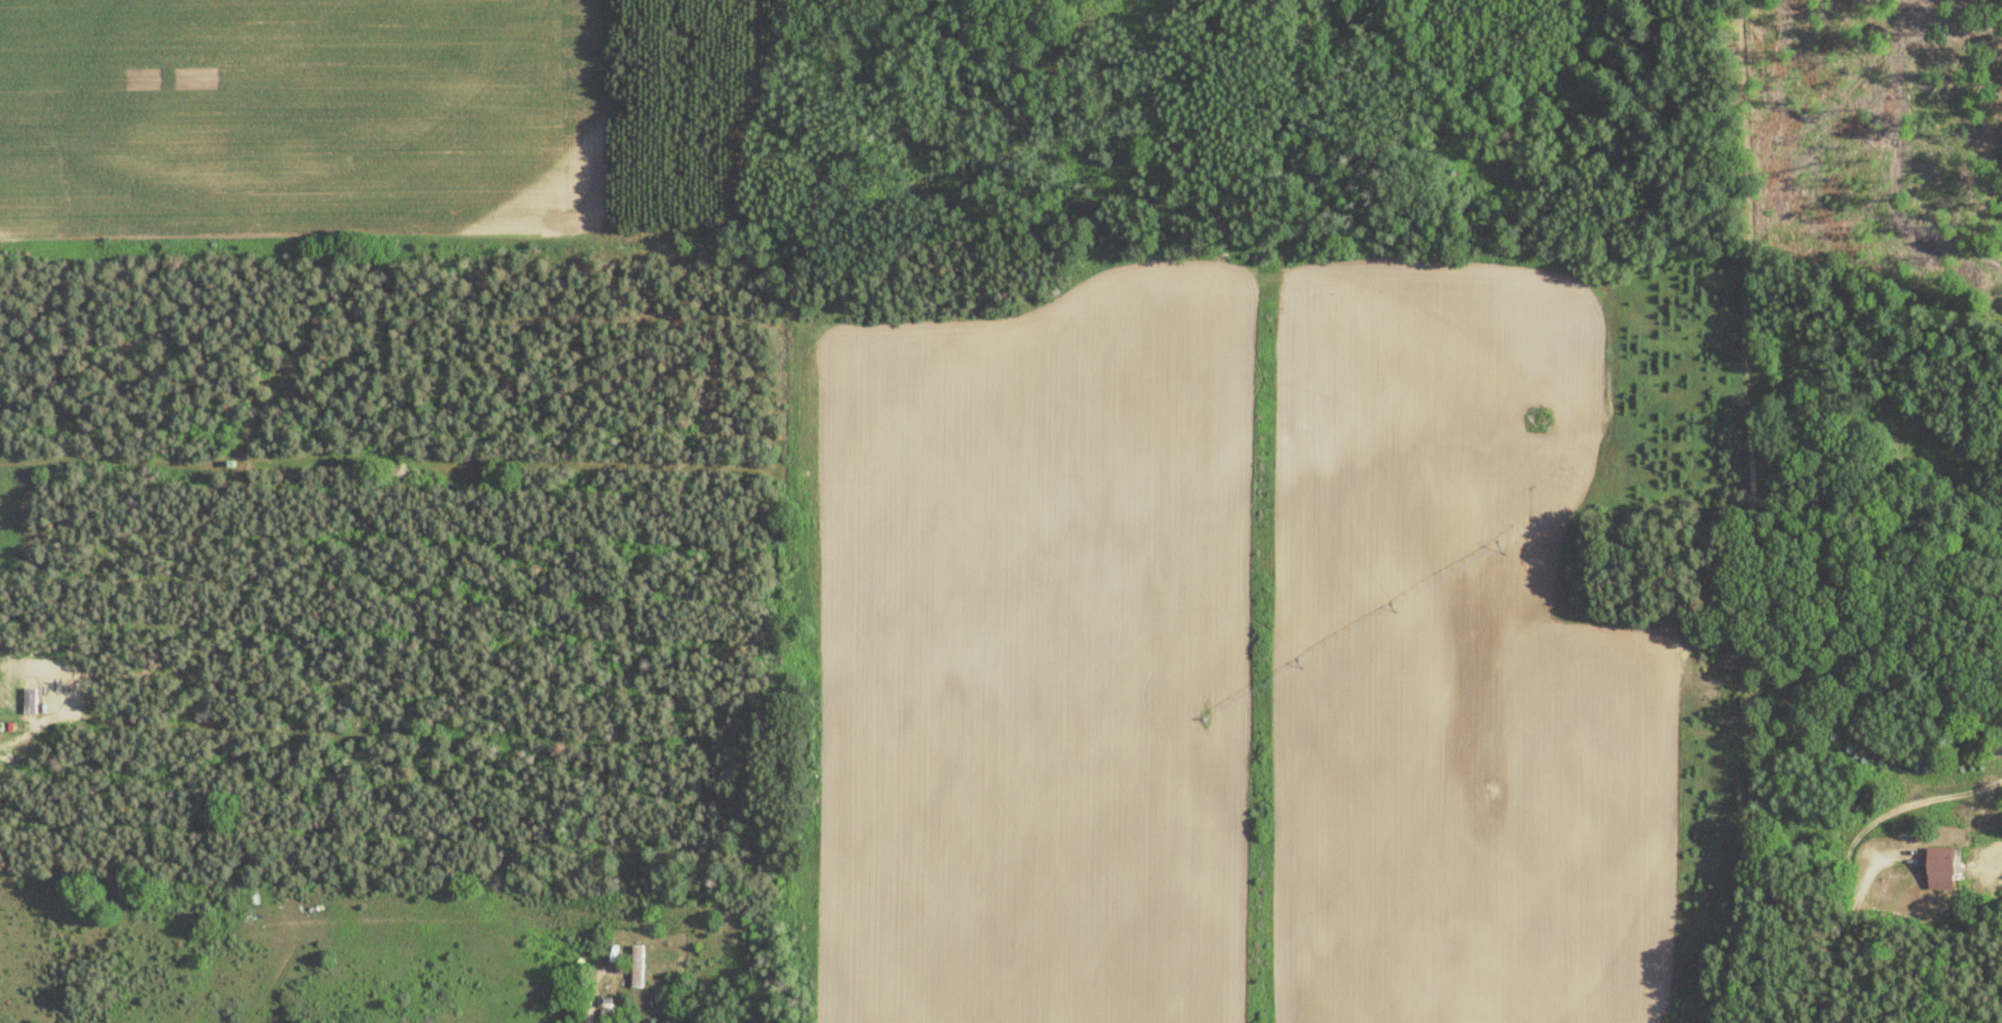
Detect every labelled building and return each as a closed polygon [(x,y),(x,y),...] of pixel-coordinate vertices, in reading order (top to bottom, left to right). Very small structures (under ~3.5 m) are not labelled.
[(1929,845),(1927,890),(1954,891),(1955,846),(1929,845)] [(640,956),(630,956),(630,988),(640,988),(640,956)]
